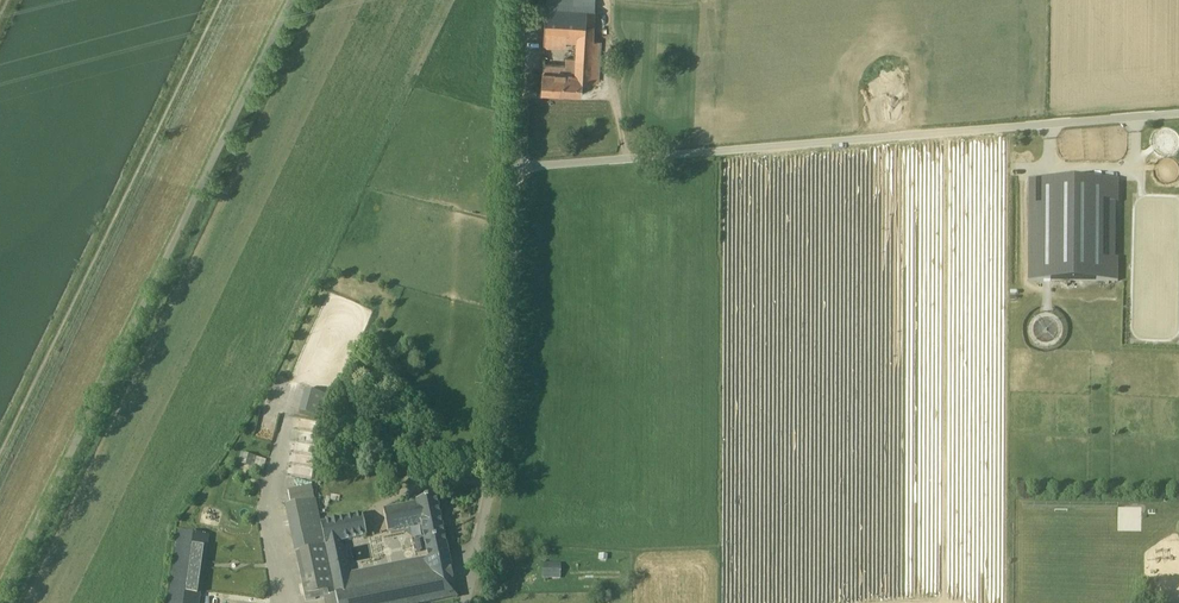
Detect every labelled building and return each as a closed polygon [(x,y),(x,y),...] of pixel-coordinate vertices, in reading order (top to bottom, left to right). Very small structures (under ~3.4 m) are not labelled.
[(543,48),(544,48),(544,47),(566,49),(567,41),(578,42),(577,50),(592,51),(593,34),(566,32),(567,8),(596,10),(597,0),(546,0),(543,48)] [(595,35),(596,10),(567,8),(566,32),(593,34),(595,35)] [(597,35),(595,35),(593,34),(592,51),(577,50),(577,63),(576,69),(568,68),(568,73),(566,73),(565,86),(560,86),(559,93),(582,95),(583,82),(595,83),(596,74),(597,74),(599,41),(597,41),(597,35)] [(541,92),(553,93),(559,93),(560,86),(565,86),(566,73),(568,73),(568,68),(576,69),(577,63),(566,62),(566,65),(555,65),(543,64),(541,92)] [(1119,192),(1119,186),(1119,180),(1036,180),(1036,281),(1118,282),(1118,281),(1118,259),(1110,258),(1110,203),(1118,203),(1118,192),(1119,192)] [(297,413),(319,416),(323,393),(301,389),(297,413)] [(295,453),(313,453),(314,419),(296,418),(295,453)] [(239,465),(254,469),(257,458),(242,453),(239,465)] [(290,503),(314,498),(311,485),(287,490),(290,503)] [(343,546),(342,542),(367,537),(363,516),(321,525),(326,544),(338,602),(431,602),(457,598),(437,498),(417,502),(417,504),(384,511),(388,532),(423,525),(430,560),(349,577),(343,546)] [(209,536),(179,532),(169,602),(200,602),(209,536)] [(326,544),(295,551),(295,552),(304,595),(305,601),(323,597),(325,602),(338,602),(326,544)] [(561,578),(561,565),(545,564),(545,577),(561,578)]
